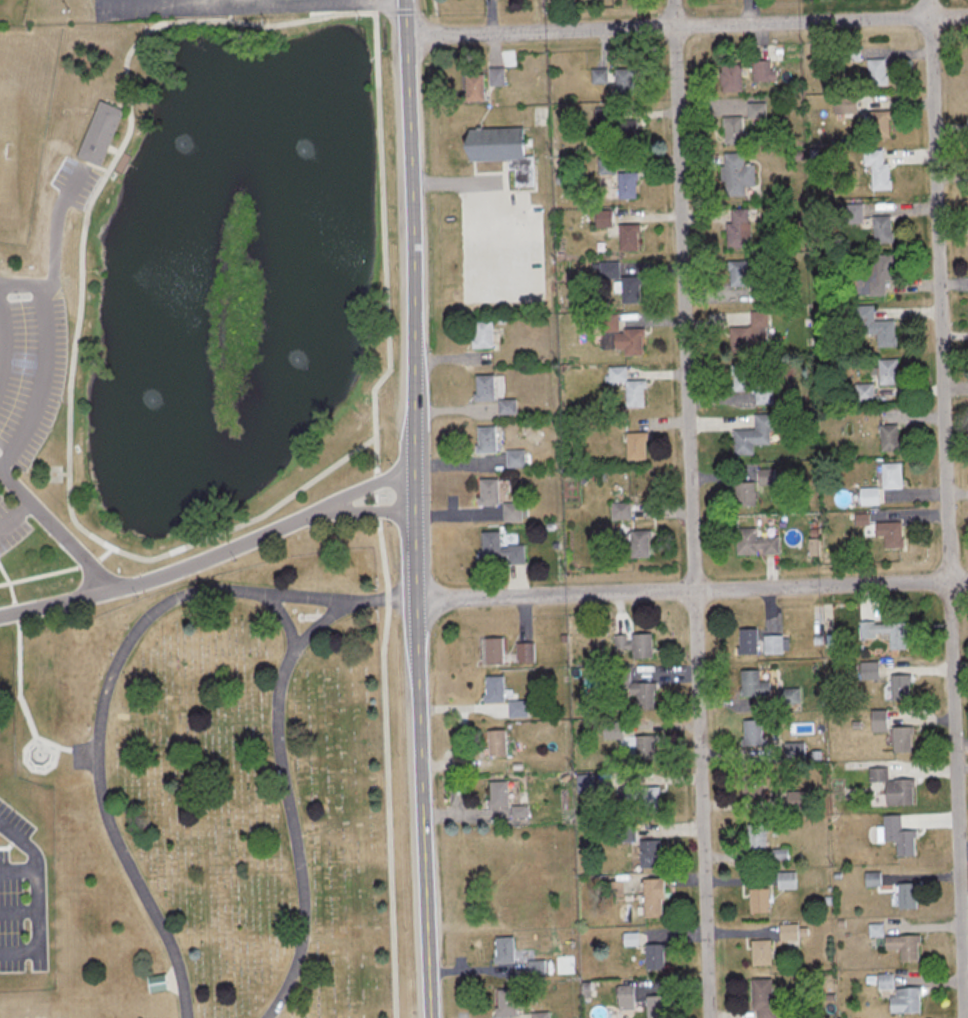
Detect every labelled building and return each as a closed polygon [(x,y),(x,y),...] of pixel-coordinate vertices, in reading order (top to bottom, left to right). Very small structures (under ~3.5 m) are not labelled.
[(885,58),(865,58),(865,86),(885,86),(885,58)] [(751,61),(751,82),(772,82),(772,61),(751,61)] [(718,92),(740,92),(740,64),(718,64),(718,92)] [(504,86),(504,68),(490,68),(490,86),(504,86)] [(609,95),(631,95),(631,69),(609,69),(609,95)] [(589,83),(605,83),(605,70),(589,70),(589,83)] [(485,100),(485,74),(468,74),(468,100),(485,100)] [(101,101),(124,110),(101,168),(77,158),(101,101)] [(763,103),(746,104),(746,117),(763,117),(763,103)] [(887,112),(867,112),(867,138),(887,138),(887,112)] [(740,117),(722,117),(722,145),(752,145),(752,132),(740,132),(740,117)] [(633,149),(633,119),(615,119),(615,149),(633,149)] [(530,159),(529,128),(473,128),(473,160),(530,159)] [(869,165),(869,190),(888,190),(888,163),(880,163),(880,150),(861,150),(861,165),(869,165)] [(743,196),(743,186),(753,186),(753,164),(742,164),(742,153),(722,152),(721,195),(743,196)] [(635,198),(635,173),(616,173),(616,198),(635,198)] [(861,222),(861,205),(845,205),(845,222),(861,222)] [(724,249),(748,249),(748,209),(728,209),(728,223),(724,223),(724,249)] [(609,211),(594,211),(594,226),(609,226),(609,211)] [(872,216),(872,242),(891,242),(891,216),(872,216)] [(616,224),(616,251),(636,251),(636,224),(616,224)] [(883,295),(883,279),(893,279),(893,255),(871,255),(871,262),(861,262),(861,295),(883,295)] [(745,260),(726,260),(726,286),(745,286),(745,260)] [(638,303),(638,276),(619,276),(619,303),(638,303)] [(894,321),(872,321),(872,306),(857,306),(858,346),(894,346),(894,321)] [(749,311),(749,326),(730,326),(729,346),(765,347),(766,311),(749,311)] [(641,353),(641,329),(616,329),(616,315),(597,315),(597,353),(641,353)] [(474,322),(474,348),(495,348),(495,322),(474,322)] [(875,385),(896,385),(896,360),(875,360),(875,385)] [(771,389),(760,389),(760,378),(751,377),(751,364),(729,364),(729,391),(753,391),(753,404),(771,404),(771,389)] [(623,408),(643,407),(643,380),(625,380),(625,366),(606,367),(606,382),(623,382),(623,408)] [(477,402),(497,402),(497,376),(477,376),(477,402)] [(853,384),(853,401),(871,401),(871,384),(853,384)] [(504,414),(515,414),(515,400),(504,400),(504,414)] [(752,456),(752,444),(771,444),(771,414),(752,414),(752,430),(731,430),(731,456),(752,456)] [(896,425),(878,425),(878,450),(896,450),(896,425)] [(479,428),(479,453),(498,453),(498,428),(479,428)] [(644,460),(644,433),(624,433),(624,460),(644,460)] [(526,468),(526,450),(508,450),(508,468),(526,468)] [(880,463),(880,488),(899,488),(899,463),(880,463)] [(773,484),(773,469),(757,470),(757,485),(773,484)] [(501,506),(501,479),(481,479),(481,506),(501,506)] [(732,483),(732,508),(753,508),(753,483),(732,483)] [(858,488),(858,504),(876,504),(876,488),(858,488)] [(504,522),(523,522),(523,503),(504,503),(504,522)] [(872,522),(872,539),(880,539),(880,548),(900,548),(900,522),(872,522)] [(754,528),(734,528),(734,555),(777,555),(777,538),(754,538),(754,528)] [(484,530),(483,558),(506,558),(506,564),(525,564),(525,544),(514,543),(514,534),(505,534),(505,531),(484,530)] [(627,558),(648,558),(648,531),(627,531),(627,558)] [(907,623),(858,623),(858,639),(886,639),(886,650),(907,650),(907,623)] [(754,630),(735,630),(735,655),(754,655),(754,630)] [(613,634),(613,650),(630,650),(630,658),(650,658),(650,634),(613,634)] [(781,654),(781,636),(762,636),(762,654),(781,654)] [(504,663),(504,637),(486,637),(486,663),(504,663)] [(535,643),(518,643),(518,662),(535,662),(535,643)] [(738,697),(768,697),(768,682),(758,682),(758,671),(738,671),(738,697)] [(487,676),(487,702),(505,702),(505,676),(487,676)] [(889,676),(889,701),(908,701),(908,676),(889,676)] [(630,700),(630,708),(652,708),(652,683),(622,683),(622,700),(630,700)] [(780,689),(780,709),(798,710),(799,689),(780,689)] [(869,733),(885,733),(885,711),(869,711),(869,733)] [(761,746),(761,720),(740,721),(740,746),(761,746)] [(910,752),(910,727),(890,727),(890,752),(910,752)] [(490,730),(490,756),(508,756),(508,730),(490,730)] [(654,737),(627,737),(627,761),(654,761),(654,737)] [(803,743),(784,743),(784,760),(803,760),(803,743)] [(912,805),(912,780),(886,780),(886,769),(868,769),(868,782),(881,782),(881,806),(912,805)] [(740,773),(740,799),(762,799),(762,773),(740,773)] [(490,781),(490,808),(512,808),(512,817),(528,817),(528,806),(518,806),(517,781),(490,781)] [(657,786),(624,786),(624,802),(632,802),(632,814),(657,814),(657,786)] [(894,856),(914,857),(914,830),(899,830),(899,815),(881,815),(881,842),(894,842),(894,856)] [(768,850),(768,824),(748,824),(748,850),(768,850)] [(664,865),(664,839),(643,839),(643,865),(664,865)] [(778,858),(789,857),(788,849),(778,849),(778,858)] [(779,870),(779,888),(798,888),(798,870),(779,870)] [(666,877),(646,877),(646,916),(666,916),(666,877)] [(916,883),(896,883),(896,909),(916,909),(916,883)] [(770,887),(750,887),(750,912),(770,912),(770,887)] [(781,939),(800,939),(800,923),(781,923),(781,939)] [(902,959),(921,959),(921,935),(886,935),(886,948),(902,948),(902,959)] [(496,963),(515,963),(515,937),(496,937),(496,963)] [(752,939),(752,965),(773,965),(773,939),(752,939)] [(666,943),(647,943),(647,969),(666,969),(666,943)] [(154,992),(152,978),(167,976),(170,990),(154,992)] [(780,1005),(774,1005),(774,977),(755,977),(756,1017),(780,1017),(780,1005)] [(619,1008),(648,1008),(648,1017),(669,1017),(669,983),(619,983),(619,1008)] [(923,1011),(923,987),(896,987),(896,995),(891,995),(891,1011),(923,1011)] [(518,1014),(518,989),(500,989),(500,1014),(518,1014)]
